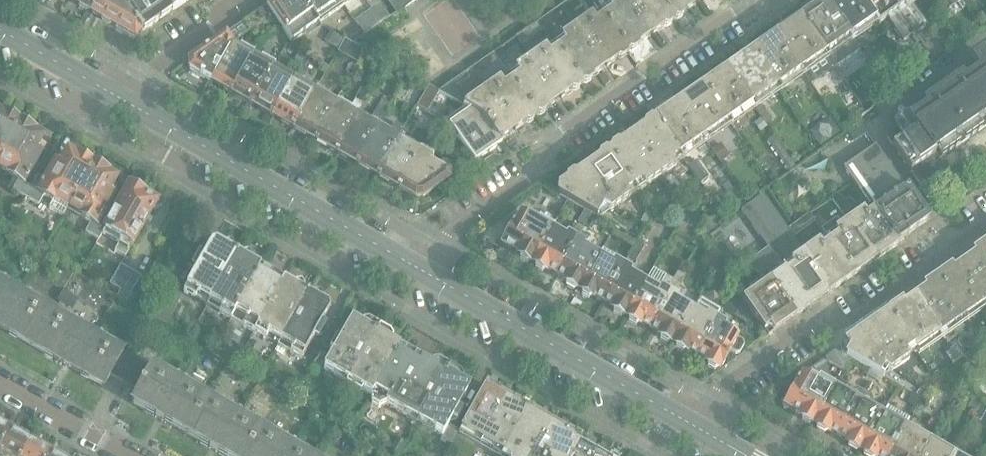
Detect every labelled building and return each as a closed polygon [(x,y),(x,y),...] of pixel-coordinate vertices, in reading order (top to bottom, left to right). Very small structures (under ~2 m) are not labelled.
[(80,6),(79,9),(86,13),(89,10),(91,12),(98,0),(70,0),(80,6)] [(125,0),(98,0),(91,12),(101,17),(102,20),(103,21),(108,24),(111,23),(112,24),(135,37),(141,33),(127,14),(133,10),(125,0)] [(172,11),(164,0),(125,0),(133,10),(127,14),(141,33),(172,11)] [(172,11),(188,0),(164,0),(172,11)] [(318,24),(301,0),(276,0),(264,8),(276,26),(279,24),(292,42),(318,24)] [(318,24),(352,0),(301,0),(318,24)] [(377,0),(363,0),(370,10),(354,21),(359,27),(364,35),(389,18),(377,0)] [(414,0),(396,0),(394,1),(400,10),(414,0)] [(671,22),(672,20),(658,0),(615,0),(607,6),(611,11),(603,17),(627,52),(629,51),(632,52),(636,49),(636,46),(663,27),(666,28),(670,25),(671,22)] [(672,20),(674,19),(677,20),(682,17),(682,14),(702,0),(658,0),(672,20)] [(875,21),(861,0),(829,0),(827,1),(852,37),(875,21)] [(875,21),(878,25),(898,11),(890,0),(861,0),(875,21)] [(913,0),(890,0),(898,11),(913,0)] [(961,0),(957,3),(961,9),(965,6),(961,0)] [(827,54),(852,37),(827,1),(802,19),(827,54)] [(265,34),(276,26),(264,8),(253,16),(265,34)] [(557,22),(552,15),(540,23),(545,30),(557,22)] [(911,30),(918,25),(911,15),(904,20),(911,30)] [(255,42),(265,34),(253,16),(243,23),(249,32),(248,32),(255,42)] [(627,52),(603,17),(595,22),(591,17),(561,38),(565,43),(557,49),(582,84),(583,83),(586,84),(590,81),(591,78),(617,59),(620,60),(625,57),(625,53),(627,52)] [(803,71),(827,54),(802,19),(778,36),(803,71)] [(232,43),(241,38),(248,32),(249,32),(243,23),(235,28),(189,60),(189,69),(191,70),(191,71),(210,82),(232,43)] [(538,23),(527,31),(532,38),(543,30),(538,23)] [(352,43),(364,35),(359,27),(343,38),(345,39),(352,43)] [(337,49),(343,38),(331,31),(324,42),(337,49)] [(778,88),(803,71),(778,36),(753,53),(778,88)] [(363,50),(352,43),(345,39),(337,53),(356,63),(363,50)] [(231,94),(253,55),(232,43),(210,82),(231,94)] [(501,48),(492,54),(497,61),(506,55),(501,48)] [(582,84),(557,49),(549,54),(545,49),(516,70),(519,75),(511,81),(536,116),(537,115),(539,116),(544,113),(545,109),(571,91),(574,92),(579,88),(580,85),(582,84)] [(294,60),(301,64),(307,54),(299,50),(294,60)] [(868,50),(863,53),(872,65),(877,62),(868,50)] [(901,111),(906,118),(894,126),(896,129),(884,137),(892,148),(924,193),(948,176),(937,160),(943,157),(938,150),(985,117),(985,51),(901,111)] [(754,105),(778,88),(753,53),(729,70),(754,105)] [(536,116),(511,81),(497,61),(492,54),(438,92),(471,111),(484,119),(500,141),(525,123),(529,124),(533,121),(534,117),(536,116)] [(252,105),(274,67),(253,55),(231,94),(252,105)] [(321,63),(316,70),(324,74),(328,67),(321,63)] [(273,117),(295,79),(274,67),(252,105),(273,117)] [(817,69),(807,77),(814,87),(825,79),(817,69)] [(729,122),(754,105),(729,70),(705,86),(729,122)] [(406,74),(398,88),(407,93),(415,79),(406,74)] [(293,129),(315,91),(295,79),(273,117),(293,129)] [(705,139),(729,122),(705,86),(681,103),(705,139)] [(334,152),(356,115),(368,94),(360,89),(354,99),(355,100),(349,110),(335,102),(313,140),(334,152)] [(313,140),(335,102),(315,91),(293,129),(313,140)] [(435,103),(422,95),(416,106),(429,113),(435,103)] [(354,164),(376,126),(389,104),(381,100),(368,122),(356,115),(334,152),(354,164)] [(856,102),(844,110),(853,121),(864,113),(856,102)] [(680,156),(705,139),(681,103),(655,121),(679,156),(680,156)] [(500,141),(484,119),(471,111),(450,125),(469,152),(475,161),(475,162),(501,144),(499,142),(500,141)] [(208,118),(197,112),(195,117),(206,123),(208,118)] [(4,116),(0,114),(0,157),(21,121),(9,114),(4,115),(4,116)] [(442,121),(436,118),(430,129),(435,132),(442,121)] [(758,132),(766,127),(760,118),(752,123),(758,132)] [(829,124),(826,120),(813,129),(816,133),(812,135),(820,146),(839,132),(832,122),(829,124)] [(34,128),(21,121),(0,157),(0,169),(9,174),(8,176),(18,182),(13,190),(26,198),(31,189),(23,184),(42,151),(38,148),(42,139),(34,134),(35,133),(34,128)] [(671,162),(679,156),(655,121),(632,137),(660,176),(674,167),(671,162)] [(375,176),(400,134),(403,129),(394,123),(388,133),(376,126),(354,164),(375,176)] [(411,146),(413,142),(400,134),(375,176),(397,188),(416,154),(418,150),(411,146)] [(644,187),(660,176),(632,137),(610,152),(634,187),(641,182),(644,187)] [(773,137),(767,141),(788,172),(795,168),(773,137)] [(720,145),(712,150),(720,162),(728,156),(720,145)] [(928,221),(900,181),(876,146),(845,168),(875,211),(898,244),(908,237),(907,236),(928,221)] [(31,189),(26,198),(39,205),(44,196),(52,201),(48,207),(63,216),(68,207),(94,163),(81,155),(78,156),(77,158),(68,152),(62,162),(57,159),(45,180),(38,176),(31,189)] [(469,152),(460,158),(466,167),(475,161),(469,152)] [(625,194),(634,187),(610,152),(587,168),(615,208),(628,199),(625,194)] [(440,162),(437,166),(416,154),(397,188),(415,198),(422,198),(454,176),(450,174),(452,169),(452,165),(444,160),(440,162)] [(484,161),(488,166),(502,157),(502,156),(493,156),(484,161)] [(689,165),(701,181),(707,177),(695,161),(689,165)] [(108,174),(107,170),(94,163),(68,207),(83,216),(82,217),(91,223),(86,232),(98,239),(102,234),(104,230),(97,226),(117,193),(111,190),(116,180),(107,175),(108,174)] [(611,211),(615,208),(587,168),(559,188),(558,194),(599,218),(605,207),(611,211)] [(775,173),(768,178),(772,183),(779,178),(775,173)] [(676,184),(669,189),(674,196),(681,191),(676,184)] [(143,193),(140,190),(134,186),(132,187),(130,188),(129,188),(104,230),(102,234),(119,244),(115,252),(125,257),(156,204),(143,196),(143,193)] [(735,189),(722,198),(729,209),(743,200),(735,189)] [(841,209),(848,204),(841,194),(834,199),(841,209)] [(647,226),(653,214),(647,208),(640,222),(647,226)] [(899,246),(898,244),(875,211),(867,216),(863,212),(850,221),(877,261),(899,246)] [(535,222),(522,215),(521,214),(516,223),(513,222),(501,244),(520,254),(521,260),(526,263),(531,261),(534,263),(552,232),(549,231),(554,223),(539,215),(535,222)] [(576,223),(582,226),(586,220),(580,216),(576,223)] [(855,276),(877,261),(850,221),(836,231),(839,235),(831,241),(855,276)] [(609,236),(614,227),(607,223),(602,233),(609,236)] [(13,237),(18,228),(11,224),(6,233),(13,237)] [(792,237),(784,227),(764,242),(768,248),(769,248),(786,272),(810,307),(833,292),(806,252),(804,253),(792,237)] [(567,237),(565,240),(552,232),(534,263),(535,263),(534,263),(535,268),(542,271),(547,270),(557,276),(576,241),(567,237)] [(584,246),(589,238),(581,233),(576,241),(557,276),(566,281),(567,286),(573,289),(579,288),(581,289),(598,258),(583,250),(585,247),(584,246)] [(833,292),(855,276),(831,241),(822,247),(819,243),(806,252),(833,292)] [(225,244),(222,246),(215,243),(211,244),(203,257),(195,263),(195,272),(183,292),(196,299),(198,294),(210,300),(236,255),(233,253),(233,248),(231,244),(225,244)] [(635,262),(644,247),(637,243),(629,258),(635,262)] [(985,304),(985,246),(975,253),(978,256),(953,273),(950,271),(938,279),(966,318),(985,304)] [(500,248),(495,256),(504,261),(509,253),(500,248)] [(810,307),(786,272),(769,248),(768,248),(742,267),(761,277),(770,282),(795,318),(810,307)] [(594,297),(604,303),(623,269),(626,262),(603,249),(598,258),(581,289),(581,290),(583,294),(589,298),(594,297)] [(251,259),(249,254),(243,254),(239,256),(236,255),(210,300),(221,307),(219,312),(230,318),(251,284),(260,268),(251,263),(251,259)] [(126,303),(141,277),(121,266),(106,292),(126,303)] [(269,306),(283,282),(260,268),(251,284),(230,318),(254,332),(269,306)] [(630,276),(631,273),(623,269),(604,303),(613,308),(615,313),(620,317),(625,315),(627,316),(645,285),(630,276)] [(673,290),(682,274),(677,272),(672,281),(665,277),(658,289),(661,290),(659,293),(645,285),(627,316),(629,317),(630,322),(635,325),(641,324),(650,329),(670,295),(673,290)] [(676,291),(685,276),(682,274),(673,290),(676,291)] [(795,318),(770,282),(761,277),(734,294),(744,300),(769,336),(795,318)] [(966,318),(938,279),(926,288),(928,290),(903,308),(901,305),(889,313),(916,353),(966,318)] [(19,293),(0,282),(0,327),(32,346),(52,311),(19,293)] [(296,284),(291,286),(283,282),(269,306),(254,332),(266,339),(269,334),(281,341),(307,295),(304,293),(304,288),(301,284),(296,284)] [(63,291),(57,301),(67,307),(73,297),(63,291)] [(164,325),(180,296),(170,291),(154,319),(164,325)] [(321,298),(319,294),(314,294),(309,296),(307,295),(281,341),(291,347),(289,352),(302,359),(314,338),(320,334),(320,326),(328,312),(327,306),(321,303),(321,298)] [(677,303),(679,300),(670,295),(650,329),(660,335),(661,340),(668,344),(673,342),(674,343),(691,312),(677,303)] [(574,309),(579,300),(575,297),(570,306),(574,309)] [(705,319),(711,307),(698,300),(691,312),(674,343),(675,343),(676,349),(683,352),(688,351),(697,356),(717,322),(708,317),(706,320),(705,319)] [(105,387),(112,375),(124,354),(124,353),(52,311),(32,346),(105,387)] [(916,353),(889,313),(841,347),(840,354),(852,360),(865,368),(875,374),(881,378),(887,381),(893,384),(899,375),(897,374),(913,363),(908,358),(916,353)] [(364,321),(358,324),(351,321),(340,340),(333,340),(329,348),(332,354),(324,368),(348,381),(375,334),(370,331),(371,325),(368,321),(364,321)] [(726,327),(718,323),(717,322),(697,356),(707,362),(708,367),(714,371),(719,369),(721,369),(731,351),(737,354),(740,353),(744,346),(743,343),(738,340),(739,339),(724,330),(726,327)] [(392,338),(389,334),(385,334),(379,337),(375,334),(348,381),(371,394),(371,395),(399,347),(392,343),(392,338)] [(314,344),(308,355),(316,359),(319,352),(322,348),(314,344)] [(955,346),(950,349),(957,359),(962,356),(955,346)] [(395,408),(423,361),(399,347),(371,395),(372,403),(379,407),(387,403),(395,408)] [(957,359),(950,349),(945,352),(953,363),(957,359)] [(833,353),(826,357),(827,358),(830,361),(846,371),(852,360),(840,354),(835,351),(833,353)] [(320,368),(326,356),(319,352),(316,359),(313,364),(320,368)] [(126,383),(138,361),(124,354),(112,375),(126,383)] [(140,391),(152,369),(138,361),(126,383),(140,391)] [(434,362),(429,365),(423,361),(395,408),(419,422),(446,375),(440,371),(441,367),(438,362),(434,362)] [(188,434),(207,400),(152,368),(152,369),(140,391),(133,403),(188,434)] [(865,368),(861,374),(871,380),(875,374),(865,368)] [(462,378),(461,374),(456,374),(450,377),(446,375),(419,422),(442,435),(449,422),(457,420),(460,414),(459,407),(470,388),(462,384),(462,378)] [(875,374),(871,380),(878,384),(881,378),(875,374)] [(813,378),(811,380),(802,375),(798,382),(797,382),(786,400),(782,401),(785,410),(789,409),(802,416),(803,421),(809,424),(814,423),(816,424),(835,390),(813,378)] [(941,382),(936,379),(934,378),(929,386),(927,391),(936,396),(943,383),(941,382)] [(925,393),(927,391),(929,386),(923,383),(919,390),(925,393)] [(505,453),(528,411),(485,387),(461,430),(504,454),(504,453),(505,453)] [(839,437),(864,393),(855,388),(850,389),(846,396),(835,390),(816,424),(817,425),(818,429),(824,433),(829,431),(839,437)] [(872,402),(870,397),(864,393),(839,437),(849,443),(850,447),(856,451),(860,449),(862,450),(881,417),(868,409),(872,402)] [(913,407),(917,400),(908,395),(904,402),(913,407)] [(238,418),(207,400),(188,434),(226,455),(247,455),(261,431),(238,418)] [(981,404),(974,400),(969,409),(976,413),(981,404)] [(862,450),(863,451),(865,455),(890,455),(904,430),(910,420),(887,407),(881,417),(862,450)] [(918,407),(913,416),(918,419),(923,409),(918,407)] [(582,443),(568,435),(566,438),(538,423),(541,418),(528,411),(505,453),(510,455),(574,455),(582,443)] [(8,428),(0,424),(0,450),(11,430),(8,428)] [(0,450),(0,455),(24,455),(32,440),(22,435),(21,436),(15,432),(11,430),(0,450)] [(928,443),(904,430),(890,455),(921,455),(928,443)] [(292,449),(261,431),(247,455),(305,455),(292,449)] [(390,450),(398,455),(405,443),(397,438),(390,450)] [(32,440),(24,455),(50,455),(52,453),(42,447),(43,446),(32,440)] [(582,443),(574,455),(605,455),(582,443)] [(949,455),(928,443),(921,455),(950,455),(949,455)]
